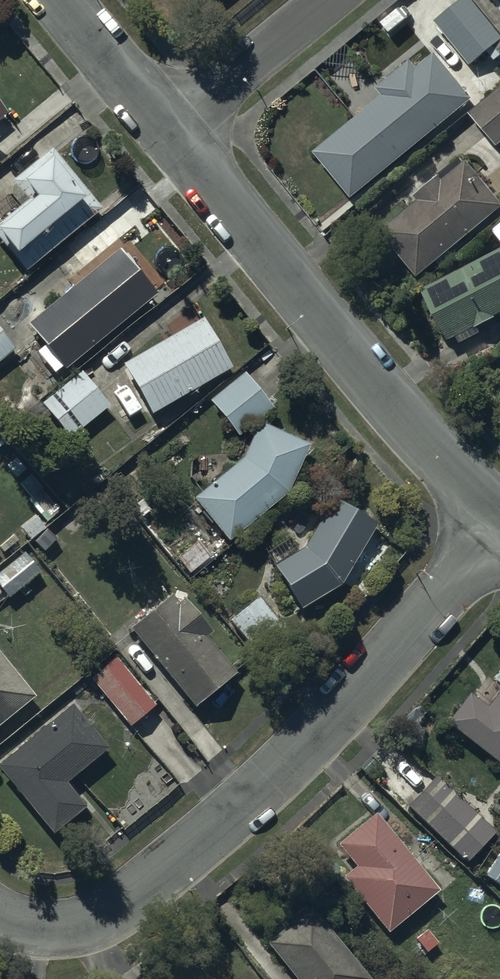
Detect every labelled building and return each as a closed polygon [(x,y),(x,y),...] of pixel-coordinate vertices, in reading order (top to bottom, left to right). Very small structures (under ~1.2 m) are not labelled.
[(435,23),(469,67),(486,53),(494,63),(499,59),(499,36),(472,0),(464,0),(435,23)] [(412,63),(378,90),(384,98),(314,155),(351,201),(474,101),(436,56),(418,71),(412,63)] [(469,116),(497,148),(499,145),(499,89),(469,116)] [(52,145),(14,177),(21,186),(25,183),(36,197),(28,203),(25,200),(0,220),(0,235),(27,268),(103,204),(52,145)] [(499,209),(499,205),(464,163),(442,183),(439,179),(415,200),(417,201),(379,235),(418,280),(499,209)] [(422,292),(448,343),(475,329),(476,331),(496,321),(494,319),(499,316),(499,252),(422,292)] [(156,300),(120,254),(27,327),(44,349),(37,354),(54,375),(61,369),(64,373),(156,300)] [(230,372),(203,323),(122,368),(150,419),(230,372)] [(15,353),(0,334),(0,364),(15,353)] [(81,374),(42,406),(70,441),(109,409),(81,374)] [(245,375),(210,403),(239,440),(274,412),(245,375)] [(310,449),(259,425),(242,462),(193,502),(228,545),(288,496),(310,449)] [(341,588),(377,528),(331,504),(304,550),(274,569),(301,613),(341,588)] [(188,536),(171,550),(178,559),(176,561),(189,577),(211,559),(199,544),(196,546),(188,536)] [(0,574),(0,593),(7,603),(42,577),(25,555),(0,574)] [(174,596),(129,633),(194,712),(236,678),(205,640),(211,635),(183,601),(180,604),(174,596)] [(287,628),(259,596),(227,624),(255,656),(287,628)] [(34,702),(0,659),(0,729),(34,702)] [(116,660),(91,682),(131,728),(156,706),(116,660)] [(446,726),(499,768),(499,685),(486,674),(446,726)] [(0,766),(0,775),(53,839),(85,812),(65,787),(107,753),(72,709),(0,766)] [(436,780),(408,810),(467,866),(496,835),(436,780)] [(376,818),(337,849),(355,872),(343,882),(386,936),(437,895),(376,818)] [(265,943),(294,978),(367,978),(310,908),(307,910),(303,905),(278,924),(283,929),(265,943)] [(427,933),(417,941),(428,954),(438,946),(427,933)]
